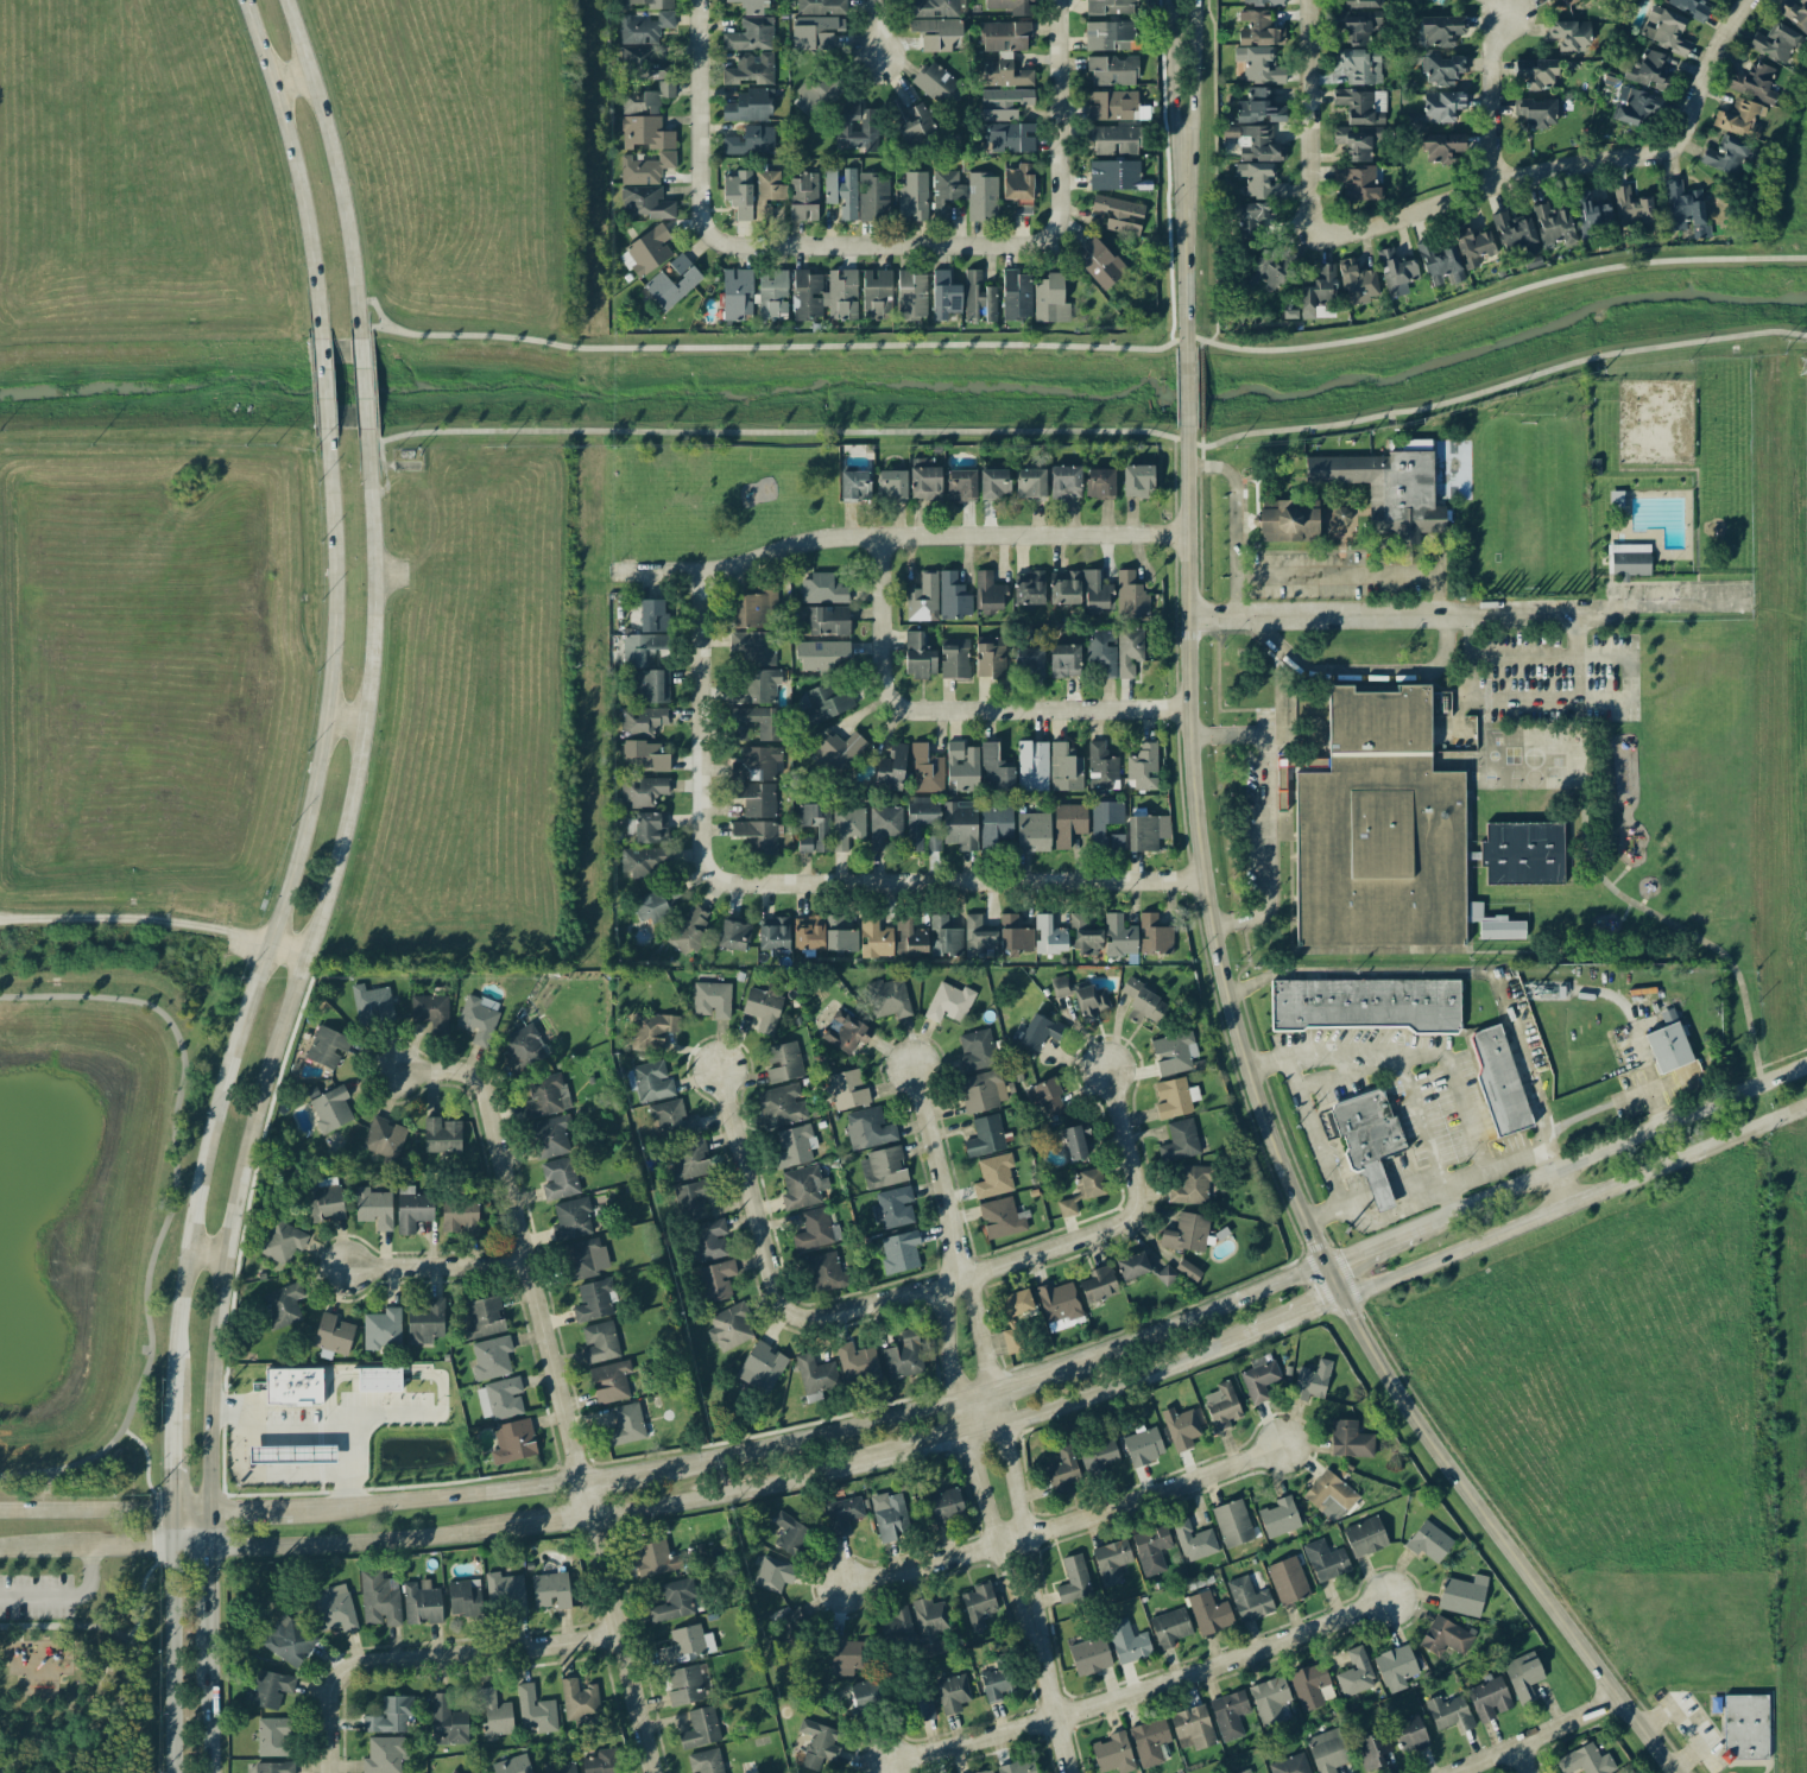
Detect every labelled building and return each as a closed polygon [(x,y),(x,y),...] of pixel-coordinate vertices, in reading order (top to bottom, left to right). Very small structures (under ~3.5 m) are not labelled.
[(673,0),(620,0),(621,5),(646,5),(647,9),(673,9),(673,0)] [(771,50),(771,17),(762,17),(762,2),(767,2),(767,0),(724,0),(724,2),(742,2),(742,33),(722,33),(722,50),(771,50)] [(847,14),(846,0),(796,0),(797,15),(847,14)] [(908,18),(959,17),(958,0),(908,0),(908,18)] [(1011,8),(1011,16),(1033,16),(1032,0),(984,0),(985,9),(1011,8)] [(1134,15),(1135,0),(1086,0),(1086,13),(1134,15)] [(1702,22),(1710,8),(1703,5),(1706,0),(1668,0),(1666,3),(1702,22)] [(1796,5),(1789,0),(1785,0),(1776,11),(1806,36),(1806,0),(1799,0),(1796,5)] [(1686,18),(1652,4),(1644,22),(1638,37),(1685,57),(1691,43),(1678,37),(1686,18)] [(1283,44),(1282,28),(1266,28),(1266,11),(1239,11),(1239,20),(1248,20),(1248,30),(1238,31),(1238,44),(1283,44)] [(793,17),(794,51),(830,50),(830,30),(844,29),(844,16),(793,17)] [(1462,17),(1420,16),(1420,34),(1425,34),(1425,46),(1454,47),(1454,35),(1462,35),(1462,17)] [(921,51),(961,50),(961,19),(909,19),(909,33),(921,32),(921,51)] [(981,51),(1026,50),(1026,36),(1031,36),(1031,21),(980,22),(981,51)] [(1085,50),(1130,50),(1130,21),(1085,22),(1085,50)] [(1550,21),(1550,38),(1560,38),(1559,51),(1589,52),(1590,22),(1550,21)] [(1792,49),(1801,54),(1806,42),(1806,39),(1777,23),(1769,39),(1755,31),(1748,46),(1784,65),(1792,49)] [(1284,83),(1284,68),(1275,68),(1275,47),(1234,47),(1234,61),(1244,61),(1244,82),(1284,83)] [(1667,56),(1644,48),(1639,63),(1628,60),(1622,78),(1647,86),(1649,81),(1661,85),(1665,72),(1662,71),(1667,56)] [(1346,67),(1346,84),(1380,85),(1380,50),(1340,49),(1340,60),(1336,60),(1336,67),(1346,67)] [(983,86),(1033,85),(1033,70),(1012,71),(1012,51),(998,51),(998,60),(982,61),(983,86)] [(772,84),(772,52),(755,52),(736,52),(736,69),(722,68),(722,84),(738,84),(738,80),(754,80),(754,84),(772,84)] [(1136,57),(1087,57),(1087,73),(1092,73),(1092,85),(1137,85),(1136,57)] [(1456,86),(1458,58),(1425,57),(1425,85),(1456,86)] [(911,81),(947,111),(965,89),(930,59),(911,81)] [(1556,60),(1514,60),(1514,78),(1527,78),(1527,88),(1556,88),(1556,60)] [(1728,88),(1771,105),(1777,90),(1768,87),(1775,69),(1755,61),(1749,77),(1734,72),(1728,88)] [(810,120),(839,93),(819,72),(790,99),(810,120)] [(620,115),(659,114),(659,98),(674,98),(674,81),(657,81),(657,89),(620,90),(620,115)] [(1654,98),(1623,86),(1610,117),(1635,127),(1640,116),(1646,119),(1654,98)] [(1285,122),(1285,106),(1272,106),(1272,87),(1248,87),(1248,101),(1236,101),(1236,122),(1285,122)] [(722,121),(772,120),(772,89),(736,89),(736,103),(722,103),(722,121)] [(981,90),(981,121),(1017,120),(1016,105),(1034,105),(1034,89),(981,90)] [(1136,90),(1087,91),(1088,103),(1088,121),(1137,120),(1136,90)] [(1454,123),(1454,109),(1465,109),(1465,91),(1423,92),(1423,112),(1406,112),(1407,124),(1454,123)] [(905,110),(898,96),(883,104),(906,146),(937,130),(921,101),(905,110)] [(1756,138),(1760,126),(1751,123),(1754,114),(1763,116),(1766,106),(1734,97),(1730,113),(1717,110),(1712,127),(1756,138)] [(1558,99),(1519,98),(1518,116),(1525,116),(1524,127),(1557,128),(1558,99)] [(838,140),(847,140),(847,147),(862,148),(862,152),(873,152),(874,103),(839,102),(838,140)] [(660,115),(621,117),(622,150),(632,150),(632,144),(647,144),(648,149),(675,148),(674,131),(661,131),(660,115)] [(1034,152),(1034,124),(985,123),(985,142),(991,142),(991,151),(1034,152)] [(722,136),(722,154),(774,155),(775,126),(743,125),(743,137),(722,136)] [(1222,126),(1222,137),(1237,137),(1238,160),(1281,159),(1281,143),(1272,143),(1272,125),(1222,126)] [(1090,126),(1090,142),(1094,142),(1094,155),(1141,154),(1140,126),(1090,126)] [(1370,162),(1371,129),(1333,128),(1333,144),(1351,145),(1350,161),(1370,162)] [(1420,135),(1421,151),(1425,151),(1426,163),(1451,162),(1451,154),(1464,153),(1463,133),(1420,135)] [(1717,151),(1706,147),(1700,163),(1738,176),(1750,143),(1723,134),(1717,151)] [(1089,161),(1090,190),(1138,189),(1138,160),(1089,161)] [(1003,169),(1003,199),(1015,199),(1015,214),(1032,214),(1032,196),(1038,196),(1039,178),(1032,178),(1033,163),(1017,163),(1017,169),(1003,169)] [(1285,199),(1286,182),(1274,182),(1275,164),(1235,163),(1234,176),(1245,176),(1245,198),(1285,199)] [(1383,199),(1383,187),(1374,187),(1374,167),(1335,168),(1335,182),(1344,182),(1345,200),(1383,199)] [(824,202),(841,202),(841,220),(855,220),(856,168),(843,168),(843,182),(836,182),(836,169),(824,168),(824,202)] [(723,176),(723,203),(736,203),(736,221),(751,221),(752,170),(736,169),(736,176),(723,176)] [(787,199),(787,185),(780,185),(780,171),(754,171),(755,221),(766,221),(765,200),(787,199)] [(932,220),(947,220),(948,199),(965,199),(966,185),(957,185),(958,171),(933,171),(932,220)] [(817,221),(818,173),(798,172),(798,178),(790,178),(789,220),(817,221)] [(926,221),(928,172),(905,172),(904,198),(898,198),(898,220),(926,221)] [(858,221),(887,221),(888,174),(858,173),(858,221)] [(967,220),(996,220),(996,174),(968,173),(967,220)] [(1669,231),(1690,229),(1691,239),(1710,237),(1709,225),(1705,226),(1701,189),(1682,191),(1681,180),(1665,182),(1669,231)] [(621,186),(622,217),(648,216),(648,219),(675,218),(674,200),(662,201),(662,185),(621,186)] [(1655,232),(1652,199),(1630,201),(1629,185),(1615,186),(1619,226),(1640,224),(1641,234),(1655,232)] [(1590,206),(1588,189),(1577,191),(1582,240),(1594,238),(1593,229),(1611,227),(1609,203),(1590,206)] [(1145,205),(1093,195),(1091,210),(1108,213),(1104,233),(1137,240),(1140,225),(1129,223),(1130,217),(1142,219),(1145,205)] [(1533,205),(1542,244),(1562,239),(1563,246),(1575,243),(1567,206),(1549,210),(1547,202),(1533,205)] [(1260,218),(1271,217),(1270,203),(1238,204),(1239,240),(1261,239),(1260,218)] [(1493,214),(1501,250),(1523,245),(1526,256),(1539,253),(1530,217),(1511,221),(1508,211),(1493,214)] [(618,252),(636,279),(672,255),(663,241),(669,238),(659,224),(618,252)] [(1488,229),(1472,234),(1469,227),(1453,233),(1466,270),(1479,266),(1477,259),(1496,253),(1488,229)] [(1104,291),(1126,271),(1094,234),(1078,248),(1086,257),(1079,263),(1104,291)] [(1465,280),(1454,244),(1433,250),(1430,240),(1417,244),(1430,287),(1447,282),(1448,285),(1465,280)] [(1396,264),(1393,247),(1378,249),(1383,273),(1387,298),(1408,294),(1406,282),(1418,280),(1415,260),(1396,264)] [(703,279),(681,252),(668,263),(682,279),(673,285),(660,270),(642,285),(663,311),(703,279)] [(1258,278),(1273,291),(1288,272),(1264,252),(1241,278),(1251,287),(1258,278)] [(1339,259),(1343,304),(1378,301),(1375,269),(1355,271),(1353,258),(1339,259)] [(1300,287),(1301,318),(1333,317),(1333,308),(1334,308),(1333,264),(1318,264),(1318,279),(1311,279),(1312,287),(1300,287)] [(722,319),(751,319),(752,269),(723,269),(722,319)] [(787,270),(759,269),(758,317),(786,318),(787,299),(787,270)] [(856,320),(857,270),(829,269),(828,293),(821,293),(821,272),(793,272),(792,319),(822,319),(822,307),(828,307),(828,320),(856,320)] [(891,270),(863,269),(862,317),(886,318),(886,297),(891,297),(891,270)] [(926,274),(908,275),(908,269),(897,269),(898,320),(927,319),(926,274)] [(949,270),(933,269),(932,320),(947,321),(947,313),(961,313),(961,284),(949,284),(949,270)] [(982,269),(964,270),(965,322),(977,321),(977,310),(983,310),(982,269)] [(1003,319),(1031,319),(1031,271),(1002,272),(1003,319)] [(1035,322),(1070,322),(1069,303),(1063,303),(1062,272),(1046,273),(1046,282),(1034,282),(1035,322)] [(996,286),(984,286),(985,322),(997,322),(996,286)] [(1427,440),(1409,440),(1410,451),(1427,450),(1427,440)] [(1369,483),(1369,532),(1396,532),(1396,544),(1419,544),(1419,531),(1444,531),(1444,510),(1432,510),(1432,452),(1387,452),(1387,456),(1305,457),(1305,483),(1369,483)] [(930,458),(910,458),(911,501),(941,500),(940,467),(930,467),(930,458)] [(1080,465),(1050,466),(1050,499),(1081,499),(1080,465)] [(1153,498),(1153,465),(1123,465),(1123,498),(1153,498)] [(980,469),(979,499),(1009,500),(1009,470),(980,469)] [(1045,470),(1016,469),(1015,499),(1045,500),(1045,470)] [(1114,498),(1114,469),(1085,469),(1086,499),(1114,498)] [(906,470),(877,471),(878,501),(906,501),(906,470)] [(947,470),(947,500),(976,500),(976,471),(947,470)] [(840,471),(841,501),(870,500),(869,471),(840,471)] [(1318,535),(1317,508),(1300,509),(1300,500),(1271,501),(1271,496),(1259,496),(1260,542),(1303,541),(1303,535),(1318,535)] [(1649,578),(1650,545),(1608,544),(1607,574),(1620,574),(1620,577),(1649,578)] [(1098,569),(1083,569),(1084,611),(1113,611),(1112,584),(1098,584),(1098,569)] [(1149,593),(1141,593),(1141,583),(1134,583),(1134,569),(1116,569),(1117,617),(1149,617),(1149,593)] [(906,588),(906,620),(937,621),(938,570),(920,570),(920,589),(906,588)] [(956,570),(939,570),(940,618),(971,617),(971,595),(964,595),(963,584),(956,584),(956,570)] [(976,570),(977,609),(1006,609),(1005,584),(992,584),(992,570),(976,570)] [(1079,604),(1080,571),(1050,570),(1049,603),(1079,604)] [(802,579),(801,602),(849,603),(849,585),(834,584),(834,573),(811,572),(811,579),(802,579)] [(1045,604),(1044,572),(1013,572),(1014,607),(1034,606),(1034,604),(1045,604)] [(736,594),(737,625),(777,624),(776,584),(755,584),(756,594),(736,594)] [(640,632),(664,631),(663,599),(639,600),(640,632)] [(849,606),(808,607),(809,635),(849,634),(849,606)] [(1143,629),(1117,629),(1118,678),(1134,678),(1133,661),(1143,661),(1143,629)] [(1115,679),(1116,630),(1092,630),(1092,640),(1086,640),(1086,666),(1098,666),(1098,679),(1115,679)] [(775,665),(774,631),(729,632),(729,652),(742,652),(743,666),(775,665)] [(936,676),(935,650),(923,651),(922,631),(904,631),(905,677),(936,676)] [(653,668),(653,651),(668,651),(668,635),(623,634),(622,667),(653,668)] [(976,678),(1005,678),(1004,637),(976,638),(976,678)] [(969,640),(940,641),(940,658),(941,679),(969,678),(969,640)] [(801,668),(849,669),(849,642),(796,641),(795,659),(801,659),(801,668)] [(1079,644),(1049,645),(1050,677),(1080,676),(1079,644)] [(1043,648),(1017,648),(1016,675),(1043,676),(1043,648)] [(668,669),(627,670),(628,703),(669,702),(668,669)] [(781,670),(744,670),(743,685),(733,685),(732,703),(775,703),(775,683),(781,683),(781,670)] [(1297,945),(1296,772),(1328,772),(1329,684),(1429,683),(1430,771),(1464,771),(1465,850),(1480,850),(1480,841),(1486,841),(1486,822),(1563,822),(1563,884),(1486,885),(1486,865),(1480,865),(1480,860),(1465,860),(1465,944),(1297,945)] [(855,708),(848,690),(833,695),(830,684),(794,696),(805,726),(855,708)] [(758,740),(773,741),(774,708),(732,707),(731,722),(758,723),(758,740)] [(668,708),(620,708),(620,735),(653,735),(653,725),(668,725),(668,708)] [(748,740),(748,725),(732,726),(732,741),(748,740)] [(868,745),(854,731),(843,742),(832,732),(814,749),(820,756),(816,760),(833,778),(868,745)] [(669,769),(669,754),(655,754),(655,741),(623,741),(623,770),(669,769)] [(979,747),(963,747),(963,741),(947,741),(947,781),(955,781),(955,789),(978,789),(979,747)] [(1048,791),(1047,741),(1017,742),(1018,791),(1048,791)] [(1050,790),(1082,790),(1083,757),(1074,757),(1074,748),(1066,748),(1066,742),(1051,741),(1050,790)] [(1118,757),(1105,756),(1105,741),(1089,741),(1087,789),(1117,790),(1118,757)] [(1127,756),(1126,780),(1134,780),(1134,789),(1156,790),(1156,777),(1148,777),(1148,772),(1157,772),(1157,742),(1138,741),(1138,756),(1127,756)] [(944,792),(943,756),(926,756),(926,742),(912,742),(912,792),(944,792)] [(981,742),(982,790),(1014,789),(1014,759),(998,760),(997,742),(981,742)] [(900,791),(907,746),(880,743),(873,787),(900,791)] [(730,780),(780,781),(781,747),(740,747),(740,762),(730,762),(730,780)] [(668,777),(620,778),(621,802),(630,801),(630,808),(654,808),(654,796),(669,795),(668,777)] [(776,817),(775,783),(731,784),(731,798),(743,798),(744,818),(776,817)] [(976,801),(960,802),(943,802),(943,843),(959,843),(959,852),(977,851),(976,801)] [(1106,849),(1106,824),(1123,824),(1123,801),(1090,802),(1091,850),(1106,849)] [(815,826),(815,852),(830,852),(829,803),(797,804),(798,826),(815,826)] [(1086,804),(1054,805),(1054,850),(1070,849),(1070,834),(1087,834),(1086,804)] [(901,807),(869,807),(870,852),(888,852),(888,836),(902,836),(901,807)] [(1012,807),(980,808),(981,846),(1012,846),(1012,807)] [(864,810),(833,810),(832,851),(847,851),(847,838),(864,838),(864,810)] [(635,843),(667,843),(667,812),(629,813),(630,835),(635,835),(635,843)] [(1050,812),(1016,813),(1017,852),(1050,851),(1050,812)] [(1129,852),(1157,851),(1157,839),(1170,838),(1169,815),(1127,817),(1129,852)] [(777,853),(776,821),(730,822),(731,836),(746,836),(746,853),(777,853)] [(1123,850),(1124,835),(1109,834),(1109,850),(1123,850)] [(811,836),(798,836),(798,852),(812,852),(811,836)] [(621,849),(621,871),(630,871),(630,874),(669,874),(669,848),(621,849)] [(640,922),(649,918),(652,924),(671,915),(666,904),(682,897),(675,881),(630,902),(640,922)] [(707,933),(699,927),(710,913),(696,902),(665,941),(687,958),(707,933)] [(1140,913),(1140,955),(1173,954),(1173,927),(1157,927),(1157,912),(1140,913)] [(1034,951),(1033,928),(1017,929),(1017,913),(999,914),(1000,950),(1009,949),(1009,957),(1017,957),(1017,951),(1034,951)] [(1102,929),(1087,929),(1087,913),(1071,913),(1072,941),(1080,941),(1081,952),(1102,952),(1102,929)] [(1137,926),(1122,926),(1122,913),(1105,913),(1105,939),(1105,955),(1137,955),(1137,926)] [(981,914),(965,914),(966,954),(997,953),(997,931),(981,931),(981,914)] [(1051,914),(1035,914),(1035,929),(1037,929),(1036,953),(1067,954),(1067,928),(1051,928),(1051,914)] [(826,951),(857,950),(857,930),(843,930),(843,915),(825,915),(826,951)] [(896,955),(928,955),(927,929),(911,929),(911,915),(895,915),(896,955)] [(860,957),(892,957),(893,929),(878,929),(878,916),(861,916),(860,957)] [(1524,921),(1506,921),(1506,916),(1479,916),(1479,938),(1524,939),(1524,921)] [(789,950),(788,917),(758,918),(759,950),(789,950)] [(792,917),(793,950),(823,949),(822,917),(792,917)] [(746,951),(750,923),(722,918),(717,947),(746,951)] [(962,956),(963,929),(948,928),(948,919),(931,919),(930,955),(962,956)] [(1051,978),(1054,997),(1070,995),(1067,975),(1051,978)] [(911,1015),(902,976),(866,984),(874,1018),(894,1013),(896,1019),(911,1015)] [(1127,978),(1119,992),(1131,999),(1122,1015),(1139,1024),(1143,1016),(1157,1023),(1169,1001),(1127,978)] [(1270,981),(1271,1030),(1460,1029),(1460,979),(1270,981)] [(924,1018),(939,1023),(942,1015),(963,1023),(975,991),(962,987),(961,990),(938,981),(924,1018)] [(693,1014),(711,1015),(711,1019),(729,1019),(730,983),(693,982),(693,1014)] [(765,991),(748,987),(742,1014),(759,1017),(755,1032),(774,1036),(782,998),(776,996),(779,984),(767,982),(765,991)] [(350,985),(357,1027),(376,1024),(375,1022),(394,1019),(389,986),(364,991),(363,983),(350,985)] [(1082,1023),(1098,1019),(1096,1011),(1110,1008),(1105,988),(1095,990),(1093,984),(1073,990),(1082,1023)] [(501,1005),(467,992),(455,1025),(475,1033),(472,1043),(485,1047),(501,1005)] [(411,1022),(430,1022),(431,1036),(448,1036),(447,995),(410,996),(411,1022)] [(866,1044),(874,1026),(833,1010),(821,1041),(852,1053),(857,1040),(866,1044)] [(1693,1061),(1673,1010),(1662,1015),(1666,1026),(1644,1034),(1659,1074),(1693,1061)] [(1017,1042),(1038,1052),(1047,1034),(1056,1038),(1062,1027),(1033,1011),(1017,1042)] [(679,1033),(679,1015),(633,1013),(632,1048),(661,1049),(661,1033),(679,1033)] [(514,1073),(548,1057),(532,1023),(498,1039),(514,1073)] [(304,1057),(333,1070),(341,1053),(345,1055),(352,1039),(319,1024),(304,1057)] [(1496,1137),(1531,1126),(1501,1024),(1466,1034),(1496,1137)] [(959,1055),(963,1072),(998,1064),(989,1028),(958,1035),(962,1054),(959,1055)] [(1159,1077),(1193,1069),(1190,1058),(1198,1056),(1192,1030),(1150,1040),(1159,1077)] [(764,1048),(769,1068),(765,1069),(769,1084),(804,1076),(795,1041),(764,1048)] [(640,1103),(673,1096),(664,1060),(624,1069),(630,1092),(637,1090),(640,1103)] [(825,1103),(833,1101),(836,1111),(868,1102),(859,1067),(827,1076),(829,1085),(821,1087),(825,1103)] [(1008,1104),(1000,1069),(958,1078),(966,1113),(1008,1104)] [(531,1099),(521,1102),(526,1120),(567,1108),(557,1073),(526,1082),(531,1099)] [(1061,1094),(1053,1076),(1024,1089),(1032,1107),(1040,1104),(1046,1117),(1063,1109),(1057,1096),(1061,1094)] [(1154,1084),(1159,1102),(1154,1103),(1159,1120),(1193,1111),(1190,1102),(1200,1099),(1196,1086),(1187,1088),(1184,1076),(1154,1084)] [(764,1129),(808,1119),(803,1098),(800,1099),(796,1083),(756,1093),(764,1129)] [(353,1120),(345,1100),(350,1098),(344,1084),(318,1095),(315,1088),(305,1093),(322,1133),(353,1120)] [(1378,1159),(1404,1151),(1385,1088),(1330,1105),(1350,1172),(1362,1168),(1375,1212),(1393,1206),(1378,1159)] [(646,1106),(649,1121),(657,1120),(662,1143),(699,1135),(696,1116),(685,1118),(681,1099),(646,1106)] [(843,1114),(852,1151),(898,1140),(894,1123),(884,1125),(879,1105),(843,1114)] [(971,1120),(976,1138),(962,1141),(967,1158),(1006,1148),(997,1113),(971,1120)] [(361,1149),(397,1160),(408,1127),(372,1115),(361,1149)] [(570,1152),(561,1115),(528,1124),(537,1160),(570,1152)] [(425,1153),(461,1152),(461,1121),(441,1121),(441,1117),(424,1117),(425,1153)] [(1194,1119),(1167,1122),(1170,1144),(1158,1145),(1160,1161),(1199,1156),(1194,1119)] [(812,1161),(810,1149),(816,1147),(810,1123),(776,1131),(781,1151),(771,1154),(774,1170),(812,1161)] [(1083,1128),(1064,1132),(1069,1161),(1088,1157),(1083,1128)] [(710,1175),(705,1138),(672,1142),(676,1169),(669,1170),(670,1180),(710,1175)] [(866,1190),(907,1181),(899,1146),(858,1155),(866,1190)] [(976,1199),(1013,1191),(1009,1170),(1014,1168),(1010,1153),(977,1160),(982,1181),(972,1183),(976,1199)] [(540,1164),(545,1183),(541,1184),(545,1201),(580,1193),(571,1156),(540,1164)] [(782,1173),(786,1193),(780,1195),(784,1211),(822,1202),(820,1190),(828,1189),(826,1177),(820,1178),(817,1165),(782,1173)] [(1168,1202),(1207,1203),(1208,1166),(1178,1165),(1178,1185),(1168,1184),(1168,1202)] [(1078,1172),(1085,1199),(1105,1194),(1097,1167),(1078,1172)] [(344,1218),(338,1176),(302,1182),(308,1220),(331,1217),(331,1220),(344,1218)] [(673,1186),(680,1222),(707,1217),(703,1197),(716,1195),(713,1179),(673,1186)] [(414,1185),(397,1186),(398,1235),(415,1234),(415,1221),(433,1221),(432,1194),(414,1195),(414,1185)] [(874,1193),(877,1204),(873,1205),(878,1230),(914,1223),(910,1203),(913,1202),(910,1185),(874,1193)] [(392,1231),(391,1192),(369,1192),(368,1186),(355,1187),(356,1221),(375,1221),(375,1231),(392,1231)] [(978,1204),(987,1240),(1027,1230),(1024,1218),(1017,1219),(1011,1196),(978,1204)] [(593,1234),(586,1197),(553,1204),(557,1224),(551,1225),(554,1241),(593,1234)] [(1060,1217),(1077,1214),(1074,1198),(1057,1201),(1060,1217)] [(442,1200),(441,1231),(461,1232),(461,1235),(478,1236),(478,1201),(442,1200)] [(801,1211),(804,1232),(792,1234),(794,1250),(833,1244),(827,1207),(801,1211)] [(1159,1247),(1205,1252),(1209,1216),(1178,1212),(1176,1231),(1161,1229),(1159,1247)] [(686,1227),(695,1263),(728,1255),(723,1235),(728,1234),(724,1217),(686,1227)] [(294,1248),(301,1251),(308,1235),(274,1218),(257,1252),(286,1266),(294,1248)] [(920,1268),(915,1247),(920,1246),(917,1230),(880,1239),(885,1259),(880,1260),(884,1276),(920,1268)] [(568,1281),(610,1270),(604,1245),(600,1246),(597,1237),(560,1246),(568,1281)] [(800,1258),(803,1275),(811,1273),(815,1293),(844,1287),(837,1251),(800,1258)] [(1150,1272),(1144,1251),(1115,1260),(1121,1281),(1150,1272)] [(694,1269),(703,1304),(732,1297),(727,1277),(737,1275),(733,1259),(694,1269)] [(1197,1281),(1202,1269),(1179,1260),(1174,1272),(1197,1281)] [(1118,1295),(1111,1264),(1088,1270),(1090,1278),(1079,1281),(1085,1303),(1118,1295)] [(1155,1276),(1167,1287),(1178,1275),(1166,1264),(1155,1276)] [(578,1284),(582,1305),(572,1307),(575,1322),(611,1315),(607,1298),(613,1297),(609,1278),(578,1284)] [(303,1297),(297,1281),(260,1295),(273,1330),(302,1320),(295,1300),(303,1297)] [(1050,1332),(1085,1321),(1072,1281),(1050,1288),(1049,1283),(1035,1287),(1050,1332)] [(998,1298),(1006,1318),(1034,1308),(1027,1288),(998,1298)] [(464,1302),(468,1326),(462,1327),(465,1340),(506,1331),(503,1314),(501,1314),(498,1295),(464,1302)] [(432,1344),(432,1336),(445,1337),(445,1298),(424,1297),(424,1308),(407,1308),(407,1343),(432,1344)] [(708,1329),(719,1353),(756,1335),(740,1302),(708,1317),(713,1327),(708,1329)] [(401,1307),(384,1307),(384,1314),(364,1314),(363,1349),(400,1349),(401,1307)] [(312,1346),(348,1355),(355,1325),(337,1320),(338,1316),(321,1311),(312,1346)] [(581,1327),(585,1346),(581,1347),(585,1364),(620,1356),(612,1320),(581,1327)] [(899,1330),(901,1346),(882,1348),(886,1378),(923,1373),(917,1328),(899,1330)] [(1021,1351),(1015,1328),(1001,1331),(1007,1354),(1021,1351)] [(478,1381),(511,1372),(506,1353),(512,1352),(508,1334),(469,1345),(478,1381)] [(788,1359),(757,1340),(734,1376),(766,1396),(788,1359)] [(844,1385),(881,1378),(874,1346),(853,1351),(851,1342),(836,1345),(844,1385)] [(794,1355),(804,1395),(840,1386),(834,1361),(815,1366),(811,1351),(794,1355)] [(1273,1360),(1265,1362),(1262,1356),(1249,1361),(1251,1368),(1239,1372),(1252,1405),(1267,1400),(1262,1386),(1280,1379),(1273,1360)] [(1331,1360),(1318,1358),(1315,1370),(1299,1367),(1293,1399),(1306,1402),(1307,1396),(1324,1399),(1331,1360)] [(630,1398),(625,1374),(632,1372),(629,1359),(588,1368),(596,1405),(630,1398)] [(358,1392),(401,1391),(400,1367),(357,1368),(358,1392)] [(265,1369),(265,1405),(322,1404),(321,1368),(265,1369)] [(475,1386),(482,1421),(523,1412),(519,1394),(522,1393),(519,1377),(475,1386)] [(1213,1431),(1229,1427),(1227,1420),(1240,1417),(1230,1380),(1215,1383),(1218,1391),(1204,1395),(1213,1431)] [(612,1407),(616,1427),(604,1430),(607,1446),(645,1439),(639,1402),(612,1407)] [(1194,1447),(1191,1439),(1201,1435),(1192,1409),(1175,1414),(1172,1407),(1161,1411),(1175,1453),(1194,1447)] [(537,1455),(529,1418),(493,1425),(498,1449),(489,1451),(492,1465),(537,1455)] [(1356,1420),(1332,1419),(1331,1456),(1373,1457),(1374,1434),(1356,1434),(1356,1420)] [(1121,1439),(1133,1468),(1166,1454),(1154,1425),(1121,1439)] [(1089,1481),(1104,1475),(1101,1466),(1120,1459),(1112,1438),(1078,1451),(1089,1481)] [(1056,1448),(1060,1461),(1044,1465),(1052,1494),(1081,1486),(1070,1444),(1056,1448)] [(249,1447),(249,1464),(336,1462),(335,1445),(249,1447)] [(1337,1524),(1359,1495),(1324,1468),(1302,1497),(1337,1524)] [(927,1494),(936,1526),(965,1518),(957,1486),(927,1494)] [(871,1496),(878,1543),(908,1538),(901,1492),(871,1496)] [(1257,1512),(1268,1539),(1301,1526),(1289,1494),(1274,1500),(1275,1505),(1257,1512)] [(824,1503),(831,1538),(849,1534),(847,1524),(865,1520),(860,1496),(824,1503)] [(1211,1508),(1225,1549),(1254,1539),(1240,1498),(1211,1508)] [(772,1546),(794,1559),(811,1529),(779,1510),(772,1523),(783,1529),(772,1546)] [(1342,1529),(1354,1559),(1388,1544),(1376,1515),(1342,1529)] [(1219,1552),(1211,1528),(1192,1534),(1187,1517),(1172,1522),(1185,1563),(1219,1552)] [(1454,1540),(1424,1519),(1404,1547),(1416,1555),(1419,1550),(1437,1563),(1454,1540)] [(1172,1547),(1165,1524),(1131,1534),(1144,1577),(1166,1570),(1160,1551),(1172,1547)] [(1091,1550),(1103,1588),(1123,1581),(1118,1566),(1133,1561),(1125,1538),(1091,1550)] [(1343,1548),(1328,1553),(1323,1538),(1303,1544),(1315,1582),(1350,1571),(1343,1548)] [(638,1577),(682,1569),(680,1555),(669,1557),(665,1539),(632,1546),(638,1577)] [(1061,1558),(1067,1582),(1054,1586),(1059,1603),(1092,1595),(1082,1553),(1061,1558)] [(784,1582),(790,1585),(797,1567),(763,1555),(753,1584),(779,1594),(784,1582)] [(1309,1597),(1297,1556),(1266,1564),(1279,1606),(1309,1597)] [(363,1624),(383,1623),(384,1628),(401,1627),(399,1589),(389,1590),(389,1578),(381,1579),(381,1568),(360,1569),(363,1624)] [(522,1575),(499,1577),(499,1572),(485,1573),(488,1606),(515,1604),(515,1610),(526,1609),(522,1575)] [(532,1575),(533,1607),(553,1606),(553,1609),(569,1608),(567,1573),(532,1575)] [(1226,1582),(1241,1623),(1275,1610),(1267,1588),(1253,1593),(1246,1574),(1226,1582)] [(1443,1577),(1437,1609),(1479,1617),(1487,1576),(1474,1574),(1472,1582),(1443,1577)] [(650,1624),(694,1614),(686,1578),(660,1584),(665,1604),(646,1607),(650,1624)] [(441,1622),(440,1588),(429,1588),(429,1579),(418,1580),(418,1581),(403,1582),(404,1624),(441,1622)] [(448,1581),(449,1617),(482,1616),(481,1586),(470,1587),(470,1580),(448,1581)] [(970,1632),(985,1628),(983,1617),(997,1614),(990,1582),(972,1586),(973,1591),(962,1594),(970,1632)] [(310,1594),(319,1632),(341,1627),(342,1632),(357,1628),(346,1585),(310,1594)] [(1235,1625),(1227,1601),(1214,1604),(1209,1589),(1187,1596),(1199,1636),(1235,1625)] [(911,1600),(922,1657),(952,1651),(943,1601),(931,1604),(930,1597),(911,1600)] [(876,1616),(886,1645),(915,1634),(905,1606),(876,1616)] [(1192,1634),(1184,1607),(1148,1618),(1159,1651),(1174,1646),(1172,1640),(1192,1634)] [(1418,1645),(1438,1656),(1444,1645),(1462,1656),(1474,1635),(1437,1613),(1418,1645)] [(299,1668),(318,1636),(280,1614),(261,1646),(299,1668)] [(1115,1662),(1151,1655),(1147,1632),(1131,1635),(1128,1618),(1107,1622),(1115,1662)] [(669,1630),(672,1645),(656,1649),(660,1665),(714,1653),(710,1633),(702,1634),(700,1623),(669,1630)] [(782,1660),(801,1642),(787,1627),(767,1645),(782,1660)] [(1067,1647),(1078,1678),(1113,1666),(1102,1634),(1067,1647)] [(860,1675),(859,1641),(847,1641),(847,1636),(829,1637),(831,1676),(860,1675)] [(1343,1697),(1376,1685),(1361,1644),(1345,1650),(1351,1668),(1334,1674),(1343,1697)] [(1419,1675),(1408,1644),(1373,1656),(1383,1687),(1419,1675)] [(1545,1678),(1536,1657),(1522,1663),(1520,1657),(1502,1664),(1519,1706),(1536,1699),(1530,1685),(1545,1678)] [(1324,1705),(1318,1687),(1330,1683),(1322,1661),(1288,1674),(1302,1712),(1324,1705)] [(670,1707),(711,1698),(703,1663),(667,1671),(671,1691),(667,1692),(670,1707)] [(998,1693),(1011,1692),(1008,1669),(981,1671),(985,1703),(999,1702),(998,1693)] [(278,1710),(281,1692),(292,1694),(296,1677),(257,1670),(255,1683),(247,1681),(243,1704),(278,1710)] [(961,1713),(960,1703),(969,1702),(966,1675),(936,1678),(941,1715),(961,1713)] [(1291,1699),(1282,1675),(1248,1687),(1263,1728),(1291,1718),(1285,1701),(1291,1699)] [(1512,1708),(1502,1677),(1467,1687),(1478,1724),(1497,1718),(1495,1713),(1512,1708)] [(597,1683),(579,1684),(579,1678),(562,1678),(563,1720),(598,1719),(597,1683)] [(854,1710),(876,1707),(871,1681),(850,1685),(854,1710)] [(517,1684),(521,1728),(535,1727),(536,1733),(558,1731),(554,1699),(535,1701),(533,1682),(517,1684)] [(511,1703),(495,1704),(494,1687),(480,1688),(482,1724),(481,1724),(482,1736),(513,1733),(511,1703)] [(916,1691),(920,1721),(934,1719),(930,1689),(916,1691)] [(1244,1737),(1239,1716),(1250,1713),(1245,1691),(1210,1699),(1220,1742),(1244,1737)] [(431,1693),(432,1745),(468,1744),(467,1711),(447,1711),(447,1693),(431,1693)] [(1424,1701),(1436,1731),(1455,1723),(1459,1733),(1475,1727),(1462,1695),(1442,1703),(1439,1695),(1424,1701)] [(1723,1696),(1724,1760),(1768,1760),(1767,1695),(1723,1696)] [(363,1732),(404,1732),(404,1716),(413,1716),(412,1696),(382,1697),(382,1716),(362,1716),(363,1732)] [(1180,1749),(1192,1745),(1195,1751),(1217,1744),(1203,1704),(1169,1715),(1180,1749)] [(682,1750),(721,1740),(711,1705),(687,1712),(692,1730),(677,1733),(682,1750)] [(291,1756),(290,1718),(257,1719),(258,1757),(291,1756)] [(1141,1769),(1164,1762),(1158,1744),(1170,1740),(1163,1718),(1129,1729),(1141,1769)] [(818,1771),(822,1757),(835,1761),(839,1747),(833,1746),(838,1730),(801,1719),(797,1732),(809,1735),(800,1766),(818,1771)] [(1402,1755),(1429,1746),(1421,1724),(1394,1734),(1402,1755)] [(1340,1727),(1306,1738),(1317,1772),(1337,1772),(1335,1767),(1351,1762),(1340,1727)] [(1136,1769),(1124,1730),(1108,1734),(1109,1739),(1090,1745),(1099,1772),(1117,1768),(1118,1772),(1122,1772),(1136,1769)] [(1381,1754),(1391,1751),(1387,1731),(1355,1738),(1362,1771),(1384,1766),(1381,1754)] [(400,1760),(405,1760),(405,1737),(368,1737),(368,1758),(362,1758),(362,1772),(400,1772),(400,1760)] [(1561,1772),(1569,1772),(1580,1767),(1583,1772),(1609,1772),(1616,1769),(1608,1752),(1599,1757),(1591,1741),(1555,1760),(1561,1772)] [(582,1758),(583,1772),(617,1772),(615,1748),(595,1750),(596,1757),(582,1758)] [(717,1748),(687,1755),(691,1772),(724,1772),(717,1748)] [(1271,1772),(1311,1772),(1303,1751),(1268,1764),(1271,1772)] [(525,1752),(490,1764),(493,1772),(532,1772),(525,1752)] [(1031,1758),(997,1766),(999,1772),(1034,1772),(1031,1758)] [(255,1772),(294,1772),(294,1762),(255,1762),(255,1772)] [(576,1762),(544,1763),(544,1772),(576,1772),(576,1762)]
